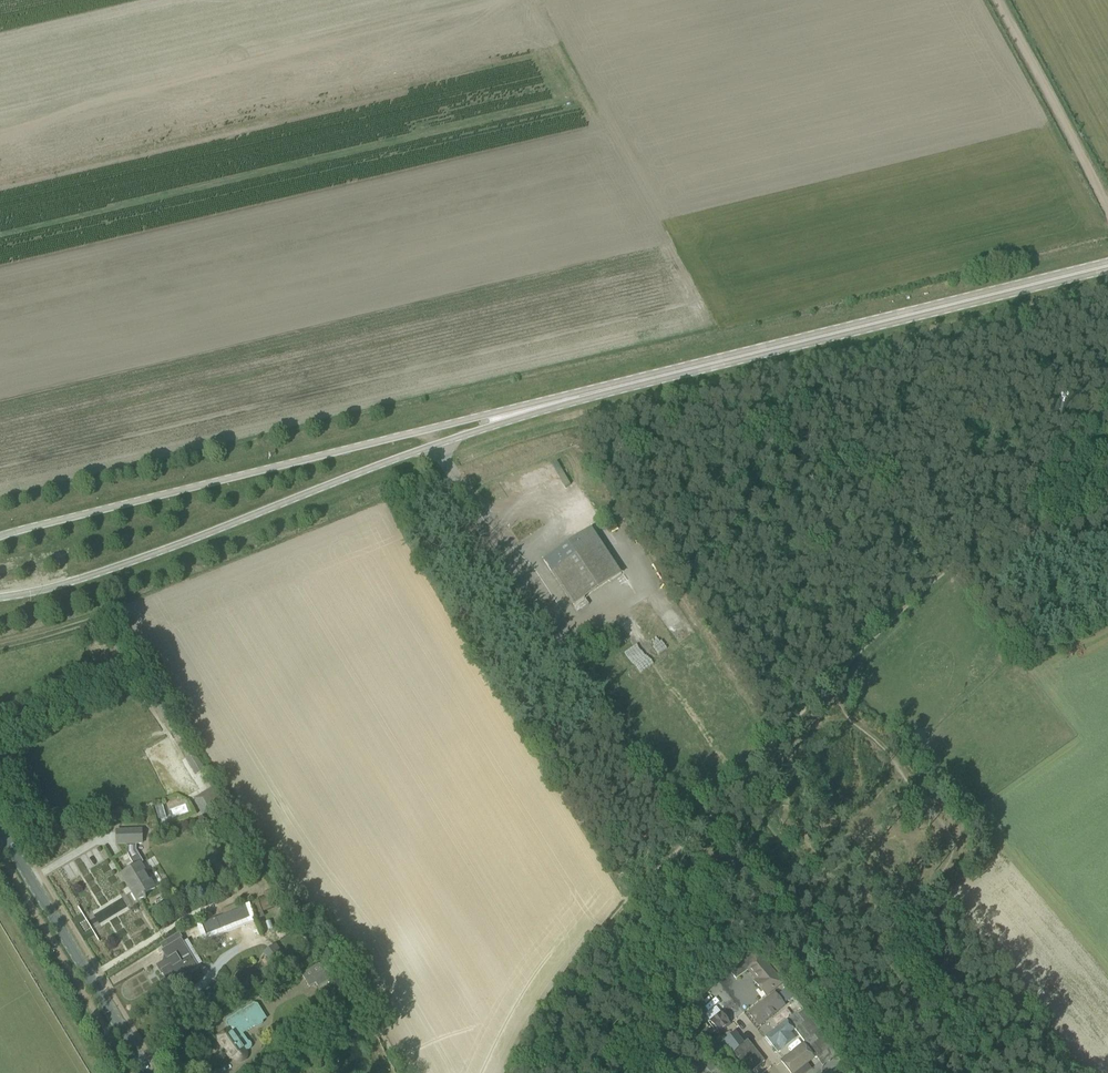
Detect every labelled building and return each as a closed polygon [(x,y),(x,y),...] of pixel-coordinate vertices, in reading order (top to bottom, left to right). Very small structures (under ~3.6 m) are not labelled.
[(591,529),(543,560),(573,605),(621,573),(591,529)] [(158,694),(153,697),(165,715),(170,713),(158,694)] [(193,753),(185,758),(195,774),(203,769),(193,753)] [(212,788),(194,799),(199,807),(209,801),(214,809),(222,804),(217,796),(212,788)] [(128,830),(117,831),(117,844),(126,844),(126,847),(127,850),(127,853),(128,856),(130,859),(131,861),(133,864),(134,866),(121,874),(136,900),(144,898),(144,899),(146,899),(145,895),(156,889),(141,863),(143,862),(137,851),(136,845),(142,845),(142,830),(128,830)] [(250,902),(254,914),(279,905),(275,893),(250,902)] [(199,924),(205,938),(251,920),(246,906),(199,924)] [(307,935),(302,938),(307,946),(312,943),(307,935)] [(157,966),(162,974),(163,974),(169,984),(198,968),(181,940),(162,951),(166,957),(165,961),(157,966)] [(262,953),(275,971),(287,962),(275,945),(262,953)] [(753,947),(728,968),(736,978),(747,969),(756,980),(753,983),(764,997),(781,983),(753,947)] [(333,979),(340,974),(334,964),(323,971),(318,964),(301,974),(309,987),(315,984),(318,988),(327,982),(330,983),(332,981),(333,979)] [(786,1011),(780,1003),(788,996),(782,987),(747,1014),(760,1032),(786,1011)] [(228,1029),(225,1031),(216,1038),(231,1058),(233,1061),(235,1060),(237,1060),(239,1061),(240,1061),(242,1060),(243,1059),(244,1058),(245,1056),(244,1054),(246,1052),(245,1051),(248,1051),(250,1049),(251,1047),(251,1045),(250,1043),(247,1042),(242,1034),(254,1027),(256,1028),(262,1024),(262,1021),(266,1019),(257,1005),(253,1004),(226,1020),(225,1024),(228,1029)] [(792,1015),(787,1020),(794,1029),(800,1036),(804,1042),(819,1031),(801,1008),(792,1015)] [(721,1013),(710,1021),(719,1033),(729,1024),(721,1013)] [(786,1021),(765,1037),(772,1048),(776,1053),(778,1052),(795,1039),(790,1033),(794,1031),(786,1021)] [(804,1042),(803,1043),(815,1058),(817,1058),(823,1053),(831,1047),(819,1031),(804,1042)] [(781,1060),(792,1072),(795,1072),(801,1068),(805,1072),(806,1072),(811,1069),(807,1064),(815,1058),(803,1043),(781,1060)] [(752,1046),(737,1057),(749,1072),(764,1061),(752,1046)]
